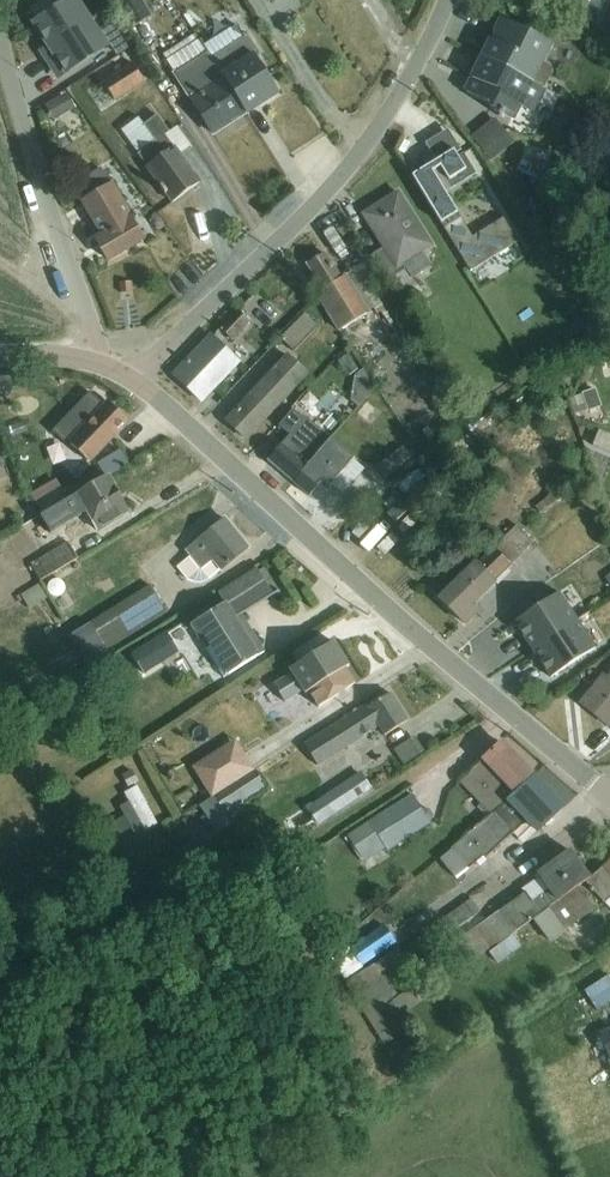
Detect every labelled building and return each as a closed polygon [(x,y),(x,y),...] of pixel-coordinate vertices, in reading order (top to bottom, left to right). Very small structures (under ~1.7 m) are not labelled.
[(56,11),(50,0),(45,0),(31,10),(39,22),(56,11)] [(36,24),(50,45),(51,47),(45,51),(53,64),(60,60),(67,72),(69,71),(77,66),(111,46),(116,56),(131,48),(116,23),(100,33),(79,0),(73,0),(56,11),(39,22),(36,24)] [(131,30),(152,17),(142,0),(113,0),(131,30)] [(593,9),(596,0),(564,0),(586,9),(587,6),(593,9)] [(545,90),(553,74),(551,66),(544,63),(553,46),(505,22),(495,43),(492,41),(483,59),(545,90)] [(236,26),(203,47),(246,115),(278,94),(257,60),(261,57),(247,36),(244,38),(236,26)] [(214,135),(246,115),(203,47),(195,35),(163,56),(214,135)] [(51,47),(50,45),(39,52),(58,82),(70,74),(69,71),(67,72),(60,60),(53,64),(45,51),(51,47)] [(533,114),(545,90),(483,59),(466,94),(489,105),(487,110),(515,123),(522,109),(533,114)] [(115,102),(145,83),(132,63),(102,82),(115,102)] [(156,142),(139,155),(173,203),(200,184),(166,137),(171,133),(158,115),(144,126),(156,142)] [(156,142),(144,126),(139,119),(122,131),(139,155),(156,142)] [(491,162),(514,143),(495,119),(471,138),(491,162)] [(454,151),(458,158),(463,154),(448,130),(425,145),(436,162),(454,151)] [(436,162),(412,177),(416,183),(472,272),(518,244),(504,219),(472,238),(458,214),(459,214),(446,193),(476,174),(463,154),(458,158),(454,151),(436,162)] [(84,203),(111,185),(103,172),(75,188),(84,203)] [(111,185),(84,203),(104,238),(97,242),(108,261),(143,240),(113,183),(111,185)] [(384,249),(370,258),(385,283),(388,281),(406,306),(423,294),(412,279),(430,267),(422,254),(432,248),(398,194),(363,216),(384,249)] [(532,211),(558,211),(558,194),(532,194),(532,211)] [(340,279),(325,255),(307,266),(322,289),(314,294),(338,334),(343,331),(345,334),(369,319),(367,316),(370,314),(369,313),(373,310),(377,316),(381,313),(390,326),(403,317),(366,261),(349,272),(350,274),(346,277),(345,275),(340,279)] [(132,283),(121,284),(121,294),(133,293),(132,283)] [(238,312),(220,330),(233,342),(250,323),(238,312)] [(305,316),(281,341),(293,353),(318,328),(305,316)] [(212,338),(175,377),(201,402),(238,363),(212,338)] [(349,347),(339,356),(357,383),(353,386),(351,402),(358,408),(374,388),(349,347)] [(246,441),(308,374),(288,355),(226,422),(246,441)] [(599,360),(602,371),(609,369),(609,357),(599,360)] [(582,395),(574,398),(580,416),(602,408),(596,389),(582,394),(582,395)] [(89,425),(86,423),(68,443),(88,462),(128,422),(110,404),(89,425)] [(331,440),(305,417),(303,419),(293,411),(279,428),(289,437),(268,462),(294,484),(331,440)] [(79,414),(60,434),(68,443),(87,422),(79,414)] [(364,470),(353,461),(355,460),(331,440),(294,484),(310,497),(322,483),(330,489),(332,486),(343,496),(364,470)] [(384,481),(411,460),(402,448),(375,469),(384,481)] [(400,493),(423,479),(416,467),(393,481),(400,493)] [(96,533),(129,513),(108,479),(29,526),(38,543),(52,534),(51,533),(85,513),(96,533)] [(551,496),(535,508),(540,514),(564,497),(554,483),(546,489),(551,496)] [(399,523),(411,536),(437,513),(425,500),(399,523)] [(382,503),(366,516),(377,529),(367,537),(385,558),(410,535),(382,503)] [(190,557),(177,568),(187,581),(195,583),(202,583),(208,581),(249,549),(225,520),(185,552),(190,557)] [(478,612),(473,607),(497,584),(496,582),(534,543),(517,526),(441,601),(465,625),(478,612)] [(40,582),(78,560),(68,543),(30,565),(40,582)] [(227,677),(265,653),(242,616),(278,593),(264,570),(259,574),(258,571),(219,595),(225,604),(190,626),(196,636),(198,637),(206,650),(210,648),(227,677)] [(63,572),(48,578),(55,595),(70,589),(63,572)] [(29,611),(48,599),(40,585),(20,596),(29,611)] [(150,586),(70,637),(90,669),(109,656),(107,652),(168,614),(150,586)] [(533,651),(578,622),(559,594),(514,624),(533,651)] [(551,679),(596,649),(578,622),(533,651),(551,679)] [(167,633),(132,655),(145,675),(179,653),(167,633)] [(291,675),(274,686),(286,704),(301,694),(299,692),(302,691),(305,695),(309,693),(319,708),(355,685),(346,670),(349,668),(334,643),(290,672),(291,675)] [(607,677),(606,676),(582,705),(609,728),(609,674),(607,677)] [(368,710),(365,706),(305,745),(318,767),(379,728),(385,737),(408,722),(391,695),(368,710)] [(411,739),(394,751),(404,766),(421,754),(411,739)] [(501,744),(460,783),(491,816),(494,813),(533,778),(501,744)] [(201,806),(215,828),(229,818),(227,816),(266,790),(255,772),(201,806)] [(318,827),(373,790),(361,772),(306,808),(318,827)] [(494,813),(513,833),(525,822),(537,835),(564,809),(562,808),(533,778),(494,813)] [(124,818),(112,824),(119,836),(130,829),(135,838),(157,825),(137,787),(125,794),(130,803),(119,809),(124,818)] [(362,857),(363,859),(378,850),(381,855),(373,860),(377,866),(391,858),(388,853),(431,825),(434,817),(429,810),(422,810),(412,795),(348,836),(349,837),(346,839),(359,859),(362,857)] [(513,833),(494,813),(491,816),(440,859),(456,879),(468,868),(485,856),(486,858),(513,833)] [(585,882),(589,879),(572,854),(570,852),(537,875),(539,877),(522,889),(525,894),(476,928),(449,946),(465,968),(533,920),(578,887),(585,882)] [(609,910),(609,861),(589,879),(585,882),(609,910)] [(530,926),(516,936),(522,945),(536,935),(538,937),(543,933),(550,943),(594,909),(578,887),(533,920),(538,926),(533,930),(530,926)] [(386,918),(403,905),(394,893),(377,907),(386,918)] [(471,900),(446,917),(455,930),(480,913),(471,900)] [(367,933),(361,925),(333,944),(342,957),(333,962),(345,979),(397,944),(386,927),(372,936),(369,932),(367,933)] [(513,936),(489,953),(498,965),(521,948),(513,936)] [(390,954),(346,983),(383,1044),(406,1029),(404,1025),(405,1024),(400,1015),(418,1002),(410,991),(399,998),(385,975),(398,965),(390,954)] [(600,1034),(609,1058),(609,1029),(600,1034)]
